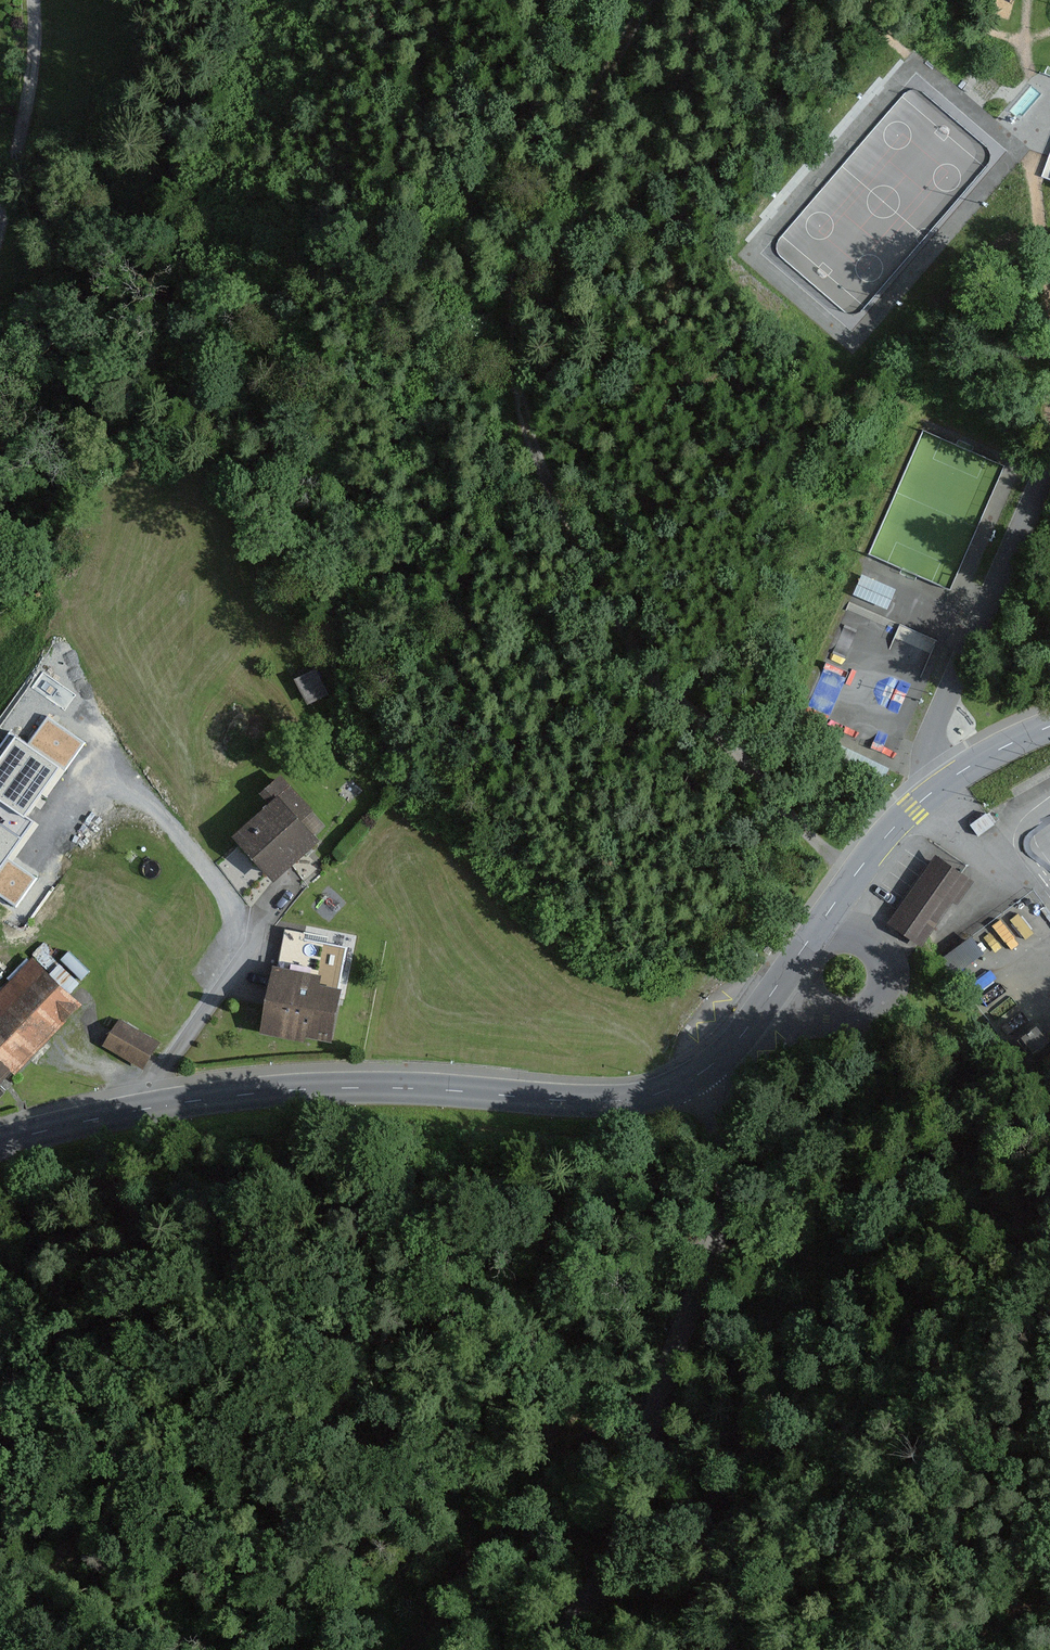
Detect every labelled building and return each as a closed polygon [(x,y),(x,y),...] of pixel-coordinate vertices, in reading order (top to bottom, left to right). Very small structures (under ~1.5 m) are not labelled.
[(826,180),(955,177),(955,166),(972,165),(986,150),(986,143),(921,85),(912,86),(826,180)] [(881,574),(878,580),(866,574),(860,586),(890,601),(899,583),(881,574)] [(329,694),(315,669),(295,680),(309,705),(329,694)] [(48,719),(29,746),(10,732),(0,747),(0,897),(16,908),(36,879),(7,859),(34,822),(25,816),(60,767),(65,771),(83,744),(48,719)] [(303,821),(314,811),(282,776),(260,795),(269,805),(234,837),(275,882),(321,841),(303,821)] [(994,826),(987,815),(970,826),(978,837),(994,826)] [(890,924),(924,947),(954,902),(959,906),(975,881),(936,855),(929,866),(893,920),(890,924)] [(984,954),(972,937),(942,958),(954,975),(984,954)] [(83,1005),(71,993),(82,982),(61,962),(50,973),(32,956),(0,991),(0,1082),(1,1081),(10,1071),(16,1076),(83,1005)] [(319,985),(321,975),(274,966),(260,1033),(307,1043),(308,1038),(332,1043),(343,989),(319,985)] [(160,1042),(120,1019),(105,1045),(145,1068),(160,1042)]
